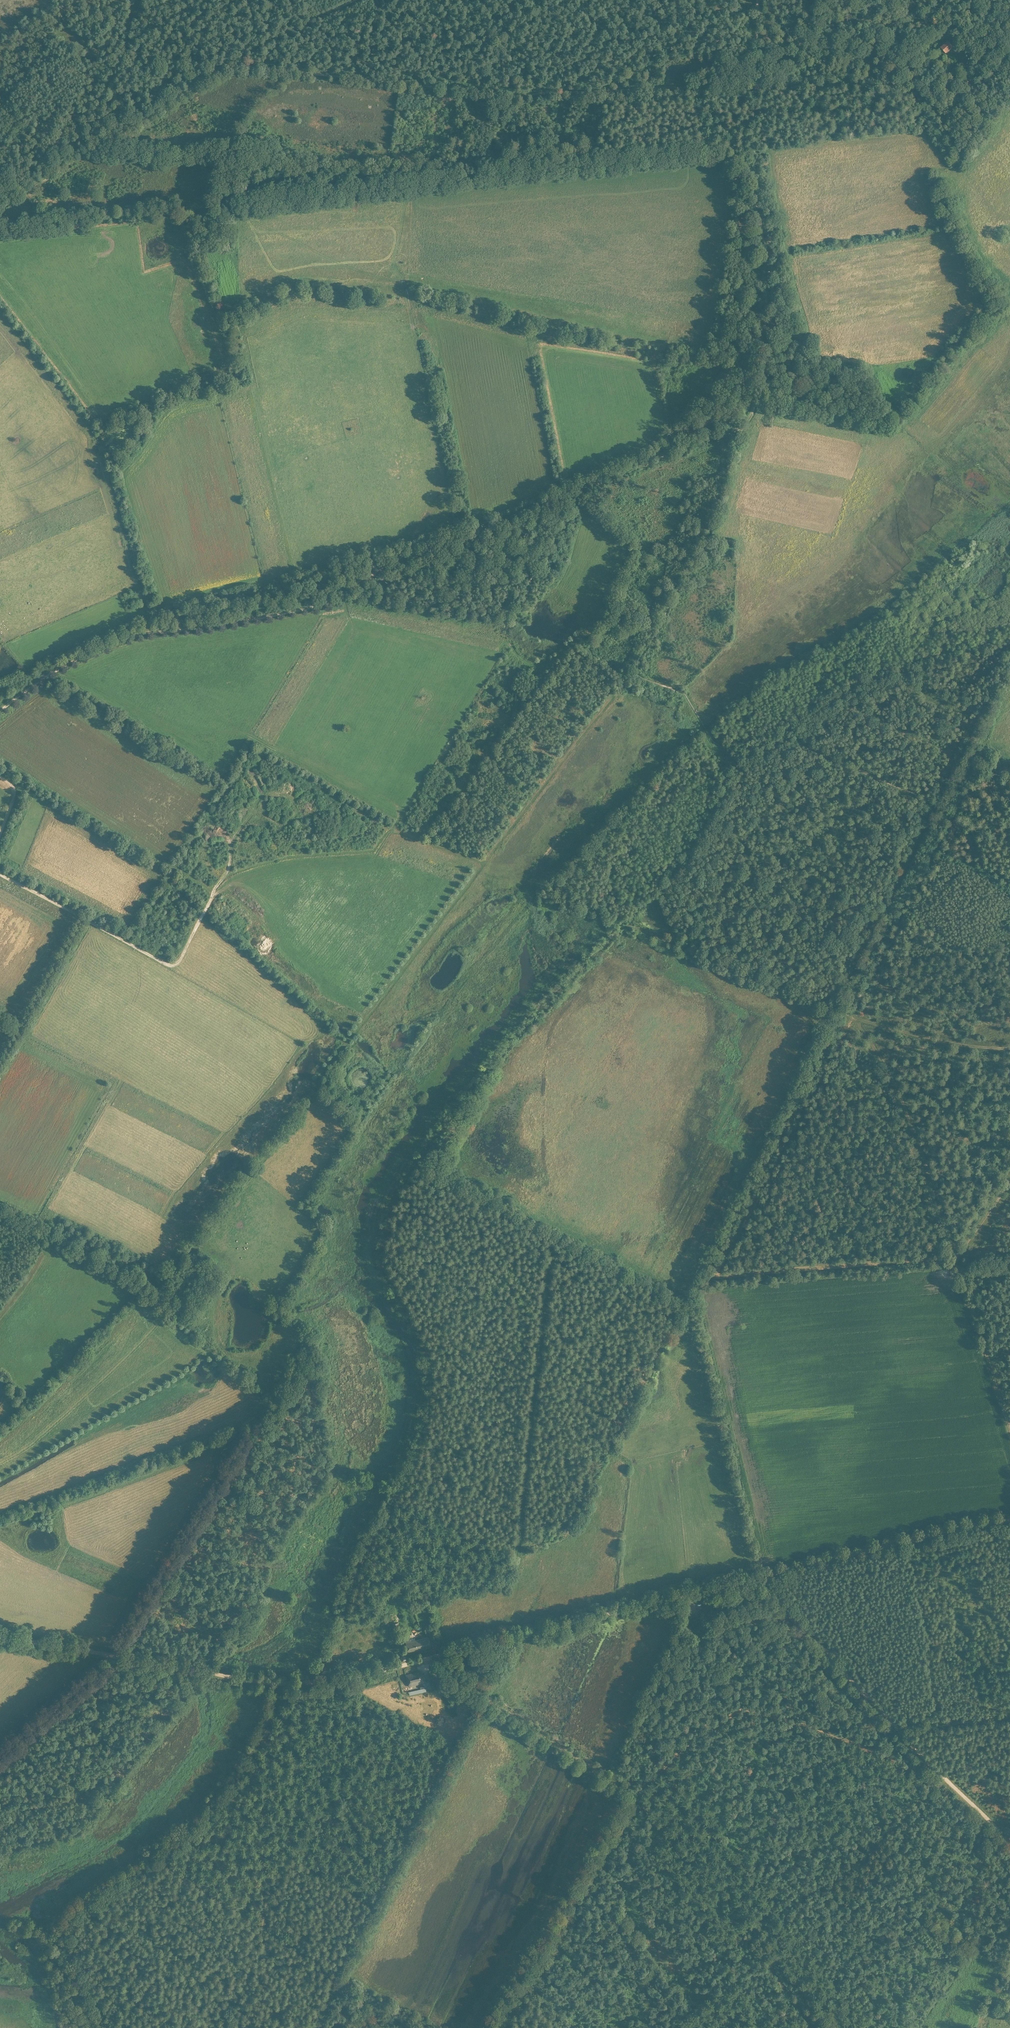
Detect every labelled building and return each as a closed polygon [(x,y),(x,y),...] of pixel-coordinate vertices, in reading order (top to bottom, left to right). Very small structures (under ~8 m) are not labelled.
[(941,47),(946,53),(950,50),(954,47),(948,41),(945,44),(941,47)] [(668,76),(667,85),(677,86),(677,76),(668,76)] [(400,1627),(398,1622),(392,1624),(394,1632),(402,1629),(402,1626),(400,1627)] [(410,1639),(405,1641),(408,1652),(431,1646),(428,1637),(411,1642),(410,1639)] [(425,1682),(425,1679),(423,1671),(405,1675),(408,1686),(425,1682)]
